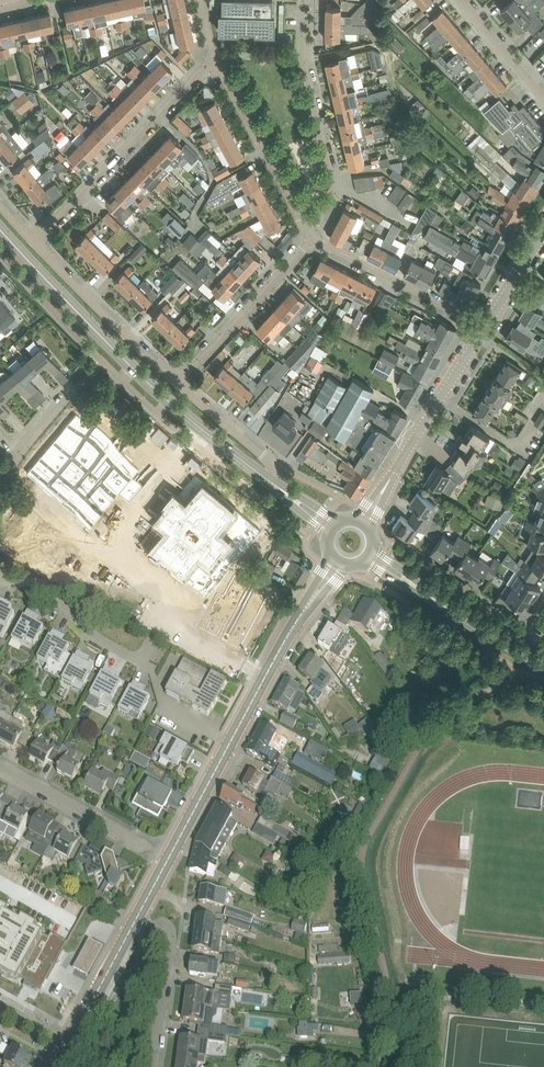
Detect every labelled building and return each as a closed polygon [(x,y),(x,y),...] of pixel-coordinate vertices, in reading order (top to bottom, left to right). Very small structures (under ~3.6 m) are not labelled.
[(89,3),(97,35),(102,33),(100,25),(102,25),(100,17),(106,16),(102,0),(89,3)] [(119,13),(116,0),(103,0),(102,0),(106,16),(119,13)] [(119,13),(132,10),(130,0),(116,0),(119,13)] [(132,10),(134,18),(145,16),(145,15),(152,13),(150,5),(145,6),(143,0),(130,0),(132,10)] [(184,0),(172,0),(169,1),(172,16),(187,13),(184,0)] [(221,31),(238,32),(239,29),(257,30),(257,32),(275,33),(275,15),(272,15),(273,0),(224,0),(218,0),(218,14),(221,14),(221,31)] [(375,6),(369,0),(366,0),(354,12),(362,20),(370,12),(374,16),(380,10),(375,6)] [(399,7),(407,0),(396,0),(392,3),(397,9),(399,7)] [(399,7),(403,12),(418,0),(424,8),(433,0),(407,0),(399,7)] [(510,19),(523,8),(517,0),(505,0),(508,3),(501,9),(510,19)] [(93,41),(98,40),(97,35),(89,3),(76,6),(80,22),(87,20),(89,28),(91,36),(93,41)] [(67,25),(72,24),(75,37),(83,35),(80,22),(76,6),(63,9),(67,25)] [(326,23),(341,23),(341,15),(342,8),(327,7),(326,23)] [(415,22),(425,13),(426,13),(422,8),(411,17),(415,22)] [(523,8),(510,19),(519,30),(526,25),(533,33),(543,22),(534,10),(529,14),(523,8)] [(430,42),(434,39),(454,22),(443,9),(432,18),(439,25),(426,36),(430,42)] [(53,28),(52,23),(49,12),(36,15),(40,31),(53,28)] [(157,20),(165,18),(163,12),(155,14),(157,20)] [(366,24),(362,20),(354,12),(351,15),(351,24),(366,24)] [(146,21),(154,19),(152,13),(145,15),(145,16),(146,21)] [(187,13),(172,16),(176,31),(190,28),(187,13)] [(36,15),(23,18),(27,34),(40,31),(36,15)] [(420,30),(431,21),(427,16),(416,26),(420,30)] [(23,18),(10,21),(14,37),(27,34),(23,18)] [(166,24),(165,18),(157,20),(160,31),(167,30),(166,24)] [(10,54),(8,46),(10,46),(8,38),(14,37),(10,21),(0,24),(0,36),(1,40),(6,61),(5,55),(10,54)] [(448,36),(454,44),(465,35),(454,22),(434,39),(438,45),(443,41),(443,40),(448,36)] [(345,32),(368,33),(366,24),(351,24),(341,24),(341,23),(326,23),(326,39),(341,39),(341,38),(345,37),(345,32)] [(147,27),(149,34),(156,33),(154,26),(147,27)] [(190,28),(176,31),(179,46),(194,43),(190,28)] [(72,38),(70,32),(63,33),(64,40),(72,38)] [(54,42),(61,40),(60,34),(52,36),(54,42)] [(442,66),(447,71),(465,56),(466,56),(475,48),(465,35),(454,44),(460,50),(442,66)] [(396,38),(390,44),(397,51),(403,44),(396,38)] [(37,55),(34,40),(28,42),(30,49),(32,56),(37,55)] [(147,51),(141,45),(134,51),(140,58),(147,51)] [(157,53),(162,58),(166,54),(161,48),(156,52),(157,53)] [(175,57),(180,63),(190,53),(184,48),(175,57)] [(475,68),(486,60),(475,48),(466,56),(465,56),(447,71),(452,76),(457,72),(457,73),(470,62),(475,68)] [(373,49),(368,50),(373,68),(384,66),(381,52),(373,49)] [(172,71),(160,60),(162,58),(157,53),(146,65),(151,69),(163,81),(172,71)] [(326,63),(329,75),(330,78),(359,71),(357,65),(350,66),(348,55),(339,57),(340,59),(340,60),(337,60),(326,63)] [(476,69),(470,73),(475,80),(468,86),(469,87),(464,90),(470,96),(474,91),(476,89),(481,85),(486,81),(496,72),(486,60),(475,68),(476,69)] [(134,64),(130,68),(136,73),(140,70),(134,64)] [(126,72),(137,83),(132,88),(144,100),(153,90),(142,79),(130,68),(126,72)] [(151,69),(145,75),(142,79),(153,90),(163,81),(151,69)] [(44,70),(40,71),(37,71),(39,83),(46,81),(44,70)] [(333,92),(348,89),(348,90),(356,88),(353,78),(360,77),(359,71),(330,78),(333,92)] [(474,91),(470,96),(475,101),(478,98),(479,99),(492,88),(497,94),(499,92),(507,85),(496,72),(486,81),(481,85),(476,89),(474,91)] [(388,81),(386,73),(379,75),(381,82),(385,81),(388,81)] [(117,92),(123,98),(135,109),(144,100),(132,88),(127,83),(121,88),(111,79),(107,83),(111,87),(117,92)] [(69,89),(63,83),(58,88),(64,94),(69,89)] [(11,98),(16,94),(17,93),(11,86),(5,91),(11,98)] [(117,92),(111,87),(107,91),(113,97),(117,92)] [(370,94),(364,95),(358,97),(356,88),(348,90),(348,89),(333,92),(337,108),(351,104),(366,101),(372,99),(370,94)] [(23,90),(15,97),(25,110),(34,104),(23,90)] [(27,95),(33,102),(36,99),(31,92),(27,95)] [(486,109),(484,111),(502,129),(515,142),(523,151),(541,161),(543,164),(543,128),(524,105),(520,108),(515,103),(511,106),(512,108),(510,109),(500,97),(486,109)] [(123,98),(113,107),(125,119),(135,109),(123,98)] [(409,107),(417,115),(426,106),(418,98),(409,107)] [(210,121),(222,114),(215,101),(203,108),(197,111),(205,125),(210,122),(210,121)] [(97,102),(93,106),(99,111),(104,116),(104,117),(116,128),(125,119),(113,107),(108,102),(104,106),(103,106),(102,107),(97,102)] [(337,108),(340,122),(355,119),(351,104),(337,108)] [(116,128),(104,117),(104,116),(99,111),(93,106),(88,110),(94,115),(92,117),(98,123),(95,126),(107,138),(116,128)] [(171,120),(186,135),(194,129),(177,113),(171,120)] [(222,114),(210,121),(210,122),(214,128),(206,132),(207,134),(201,138),(203,143),(210,139),(210,138),(230,128),(222,114)] [(385,122),(371,125),(365,127),(363,117),(355,119),(340,122),(344,138),(373,131),(386,128),(385,122)] [(60,119),(56,123),(59,127),(64,123),(60,119)] [(97,147),(85,135),(80,130),(75,125),(70,120),(66,124),(71,128),(70,129),(76,135),(71,140),(70,139),(88,157),(97,147)] [(4,139),(10,134),(0,121),(0,142),(4,139)] [(84,126),(79,121),(75,125),(80,130),(85,135),(97,147),(107,138),(95,126),(91,130),(85,124),(84,126)] [(36,145),(44,139),(49,135),(47,126),(31,139),(36,145)] [(17,127),(10,133),(21,146),(28,141),(17,127)] [(210,139),(203,143),(206,148),(213,144),(214,147),(222,143),(225,148),(237,142),(230,128),(210,138),(210,139)] [(502,129),(497,135),(510,147),(503,154),(518,169),(527,174),(525,177),(538,185),(543,176),(543,166),(538,163),(521,152),(514,145),(513,144),(515,142),(502,129)] [(344,138),(347,152),(362,149),(360,142),(368,140),(367,138),(374,136),(373,131),(344,138)] [(415,131),(408,139),(412,143),(420,135),(415,131)] [(18,144),(10,134),(4,139),(0,142),(0,155),(6,163),(23,149),(18,144)] [(179,161),(180,161),(185,156),(193,163),(200,156),(186,143),(183,146),(171,134),(162,144),(179,161)] [(44,139),(36,145),(30,150),(36,158),(50,147),(44,139)] [(88,157),(70,139),(60,148),(79,166),(88,157)] [(232,162),(235,161),(245,155),(237,142),(225,148),(232,162)] [(529,199),(538,185),(525,177),(522,182),(497,159),(502,154),(489,142),(484,148),(481,145),(475,152),(514,190),(529,199)] [(162,144),(153,153),(165,165),(169,161),(175,167),(180,162),(180,161),(179,161),(162,144)] [(365,165),(362,149),(347,152),(351,168),(365,165)] [(64,163),(62,161),(65,158),(59,152),(55,155),(58,158),(60,161),(64,163)] [(160,180),(161,180),(166,185),(170,181),(165,176),(170,171),(164,165),(165,165),(153,153),(144,163),(155,174),(155,175),(160,180)] [(13,171),(25,186),(36,178),(27,167),(33,163),(29,158),(13,171)] [(58,170),(65,164),(64,163),(60,161),(59,160),(53,164),(58,170)] [(144,163),(134,172),(146,184),(155,175),(155,174),(144,163)] [(218,179),(231,172),(227,165),(225,166),(219,169),(218,167),(216,167),(212,170),(218,179)] [(49,167),(36,178),(25,186),(38,202),(44,197),(49,202),(62,192),(55,182),(44,186),(40,183),(53,174),(49,167)] [(390,175),(401,182),(405,176),(394,168),(390,175)] [(247,190),(260,183),(253,170),(240,177),(237,171),(218,182),(208,200),(213,209),(236,196),(232,189),(243,183),(247,190)] [(142,199),(148,204),(152,200),(147,195),(152,190),(146,184),(134,172),(125,182),(136,193),(142,199)] [(357,191),(385,186),(383,174),(354,177),(357,191)] [(161,180),(160,180),(156,184),(162,190),(166,185),(161,180)] [(205,187),(199,181),(193,187),(199,193),(205,187)] [(125,182),(116,191),(127,203),(136,193),(125,182)] [(255,204),(254,203),(267,196),(260,183),(247,190),(248,191),(242,194),(247,202),(238,207),(238,206),(227,212),(230,218),(241,212),(248,208),(255,204)] [(399,205),(408,191),(396,184),(387,197),(399,205)] [(490,185),(488,190),(494,193),(523,210),(529,199),(514,190),(511,197),(490,185)] [(457,198),(464,202),(469,193),(462,189),(457,198)] [(127,203),(116,191),(106,201),(118,212),(127,203)] [(494,193),(490,199),(502,206),(503,205),(505,206),(502,213),(517,221),(523,210),(494,193)] [(267,196),(254,203),(255,204),(262,217),(275,210),(267,196)] [(196,202),(190,197),(185,202),(191,207),(196,202)] [(144,208),(148,204),(142,199),(138,203),(144,208)] [(348,202),(338,222),(351,229),(358,215),(350,211),(353,205),(348,202)] [(427,205),(418,222),(428,228),(425,235),(467,259),(464,264),(477,272),(478,270),(487,275),(494,262),(461,244),(463,241),(459,239),(460,237),(439,225),(433,221),(437,212),(427,205)] [(241,212),(244,217),(251,213),(248,208),(241,212)] [(371,209),(365,219),(368,221),(366,223),(376,229),(383,216),(371,209)] [(250,224),(244,228),(249,232),(258,241),(265,234),(282,225),(275,210),(262,217),(262,218),(250,224)] [(500,251),(510,234),(481,215),(482,213),(477,210),(472,218),(491,231),(485,243),(500,251)] [(484,210),(482,213),(481,215),(510,234),(516,223),(501,215),(500,216),(493,211),(491,214),(484,210)] [(116,231),(116,230),(122,225),(108,211),(102,217),(116,231)] [(433,221),(439,225),(444,216),(437,212),(433,221)] [(186,227),(185,226),(183,224),(175,216),(175,217),(169,223),(168,224),(180,236),(187,228),(187,227),(186,227)] [(356,250),(358,244),(353,242),(354,238),(347,235),(351,229),(338,222),(330,236),(343,243),(356,250)] [(392,243),(398,233),(401,226),(393,222),(381,246),(375,243),(368,256),(382,263),(392,243)] [(406,236),(409,231),(402,228),(403,227),(401,226),(398,233),(406,237),(406,236)] [(91,257),(100,248),(106,242),(96,233),(97,233),(92,228),(77,244),(91,257)] [(209,247),(213,242),(208,237),(213,233),(207,228),(198,237),(203,241),(202,242),(207,246),(209,247)] [(373,233),(366,230),(363,235),(370,239),(373,233)] [(199,246),(202,242),(203,241),(199,238),(198,237),(198,238),(192,232),(183,242),(193,251),(198,245),(199,246)] [(258,241),(249,232),(243,238),(253,247),(258,241)] [(412,233),(403,248),(403,249),(405,250),(410,253),(415,242),(418,236),(412,233)] [(461,235),(460,237),(459,239),(463,241),(461,244),(494,262),(500,251),(485,243),(484,242),(473,236),(470,240),(461,235)] [(370,239),(364,236),(360,245),(358,249),(364,252),(370,239)] [(415,242),(422,246),(425,240),(418,236),(415,242)] [(288,246),(282,240),(277,245),(284,251),(288,246)] [(417,256),(422,246),(415,242),(410,253),(417,256)] [(137,248),(143,253),(148,248),(142,243),(137,248)] [(401,256),(405,250),(403,249),(403,248),(392,243),(382,263),(396,270),(403,257),(401,256)] [(243,244),(235,253),(252,269),(261,259),(249,248),(248,249),(243,244)] [(115,251),(110,257),(100,248),(91,257),(105,271),(120,256),(115,251)] [(252,269),(235,253),(231,257),(230,256),(228,258),(223,253),(220,257),(243,278),(252,269)] [(441,269),(446,260),(439,256),(434,265),(441,269)] [(221,267),(216,272),(234,288),(243,278),(220,257),(215,262),(221,267)] [(173,267),(193,285),(201,276),(181,258),(173,267)] [(324,287),(329,278),(335,265),(321,258),(312,277),(310,279),(324,287)] [(416,280),(424,265),(412,259),(404,274),(416,280)] [(454,264),(446,260),(441,269),(440,271),(448,275),(454,264)] [(115,281),(129,295),(138,285),(129,276),(134,270),(130,265),(115,281)] [(349,272),(335,265),(329,278),(342,285),(349,272)] [(428,286),(433,277),(436,271),(424,265),(416,280),(428,286)] [(474,275),(464,270),(462,268),(459,274),(467,278),(461,288),(475,296),(481,284),(472,279),(474,275)] [(204,279),(213,287),(217,291),(225,299),(234,288),(216,272),(214,270),(204,279)] [(353,298),(356,292),(363,279),(349,272),(342,285),(349,288),(346,294),(353,298)] [(182,278),(170,290),(177,297),(189,284),(182,278)] [(367,304),(369,299),(370,299),(377,286),(363,279),(356,292),(353,298),(367,304)] [(174,286),(168,281),(160,288),(166,294),(174,286)] [(444,281),(439,292),(455,300),(468,307),(475,296),(461,288),(457,294),(448,288),(450,285),(444,281)] [(541,303),(543,305),(543,284),(541,282),(539,285),(538,286),(536,287),(537,289),(532,297),(541,303)] [(301,289),(306,294),(310,290),(305,284),(301,289)] [(143,308),(151,301),(158,293),(153,288),(147,294),(140,287),(138,285),(129,295),(143,308)] [(194,287),(191,291),(197,297),(201,294),(194,287)] [(302,315),(303,316),(313,304),(307,298),(305,299),(293,289),(284,299),(302,315)] [(335,299),(339,292),(333,289),(330,296),(335,299)] [(389,293),(381,289),(376,300),(379,302),(383,304),(389,293)] [(183,302),(191,294),(186,290),(178,298),(183,302)] [(339,292),(335,299),(340,301),(344,295),(339,292)] [(5,333),(11,328),(6,323),(14,316),(0,299),(0,327),(5,333)] [(275,308),(287,319),(293,325),(302,315),(284,299),(275,308)] [(212,310),(216,306),(211,302),(207,306),(212,310)] [(383,304),(379,302),(374,310),(383,314),(387,306),(383,304)] [(543,327),(543,316),(542,314),(543,312),(529,302),(520,316),(529,322),(534,325),(536,322),(543,327)] [(153,318),(167,332),(177,322),(167,313),(173,307),(168,303),(153,318)] [(339,306),(336,313),(343,316),(344,314),(346,309),(343,308),(339,306)] [(275,308),(267,318),(284,334),(293,325),(287,320),(287,319),(275,308)] [(353,322),(354,323),(362,327),(369,312),(360,308),(353,322)] [(415,313),(412,320),(420,324),(449,341),(457,328),(441,319),(438,326),(415,313)] [(301,315),(298,319),(304,325),(308,321),(301,315)] [(269,339),(272,335),(279,340),(284,334),(267,318),(257,328),(269,339)] [(319,330),(323,325),(318,320),(313,326),(314,326),(319,330)] [(196,330),(191,325),(186,331),(177,322),(167,332),(181,346),(196,330)] [(525,348),(533,353),(535,351),(543,355),(543,353),(543,337),(542,336),(539,340),(533,336),(536,332),(530,328),(531,328),(521,322),(518,328),(514,325),(506,338),(515,344),(524,350),(525,348)] [(420,324),(416,330),(415,330),(413,335),(429,343),(428,345),(442,354),(449,341),(420,324)] [(322,334),(319,330),(314,326),(306,338),(315,345),(322,334)] [(235,338),(240,343),(244,338),(239,333),(235,338)] [(306,337),(297,347),(308,357),(310,353),(315,345),(306,338),(306,337)] [(423,354),(406,344),(398,339),(395,345),(402,349),(435,367),(442,354),(428,345),(423,354)] [(27,358),(37,369),(44,363),(54,374),(60,369),(41,347),(27,358)] [(303,364),(308,357),(297,347),(287,358),(285,360),(296,370),(296,369),(299,371),(300,370),(303,364)] [(378,358),(394,367),(400,356),(384,347),(378,358)] [(435,367),(402,349),(400,354),(418,364),(413,372),(418,375),(428,380),(435,367)] [(324,361),(312,354),(310,353),(308,357),(303,364),(305,366),(317,373),(324,361)] [(13,370),(32,393),(38,388),(28,377),(37,369),(27,358),(13,370)] [(230,388),(239,378),(238,378),(229,369),(234,363),(229,359),(215,376),(230,388)] [(394,367),(393,366),(384,361),(379,359),(375,365),(390,373),(394,367)] [(497,377),(510,386),(522,368),(508,359),(497,377)] [(266,389),(259,398),(261,399),(253,409),(260,415),(267,406),(280,391),(279,390),(286,382),(281,377),(291,366),(286,361),(267,382),(270,384),(270,385),(266,389)] [(262,378),(267,382),(275,373),(270,368),(262,378)] [(399,400),(403,402),(412,407),(427,382),(404,369),(397,383),(406,388),(399,400)] [(8,374),(5,371),(0,371),(0,383),(9,393),(17,386),(27,398),(32,393),(13,370),(8,374)] [(246,373),(244,372),(238,378),(239,378),(230,388),(245,401),(259,384),(246,373)] [(531,386),(536,379),(530,374),(525,381),(531,386)] [(397,435),(360,413),(368,398),(368,399),(369,399),(374,389),(374,388),(354,377),(352,381),(349,386),(329,375),(316,399),(307,413),(314,418),(326,427),(345,440),(353,447),(360,451),(365,454),(379,463),(379,462),(388,448),(397,435)] [(514,389),(510,386),(497,377),(496,376),(484,395),(485,395),(499,404),(503,407),(514,389)] [(0,383),(0,401),(9,393),(0,383)] [(113,399),(119,392),(110,385),(104,391),(113,399)] [(485,395),(473,413),(487,422),(499,404),(485,395)] [(368,399),(369,399),(368,399),(368,398),(360,413),(397,435),(397,434),(408,415),(395,408),(389,418),(378,411),(381,406),(368,399)] [(4,417),(10,412),(0,401),(0,412),(4,417)] [(314,418),(307,413),(307,414),(303,410),(299,416),(307,422),(304,426),(307,429),(314,418)] [(290,439),(297,430),(298,428),(292,424),(295,419),(285,411),(273,425),(290,439)] [(314,418),(307,429),(319,437),(326,427),(314,418)] [(543,423),(536,419),(534,422),(541,427),(543,423)] [(455,461),(467,473),(476,460),(481,462),(488,451),(483,448),(490,437),(472,425),(465,436),(460,433),(457,438),(466,444),(462,450),(458,447),(451,457),(455,461)] [(140,468),(95,430),(48,485),(94,523),(140,468)] [(318,440),(311,436),(302,449),(309,453),(318,440)] [(495,445),(497,442),(495,440),(488,451),(496,456),(501,448),(495,445)] [(358,459),(354,465),(357,467),(371,475),(379,463),(365,454),(360,451),(353,447),(349,453),(358,459)] [(335,453),(331,458),(337,462),(340,457),(335,453)] [(519,469),(523,462),(518,459),(517,458),(512,465),(519,469)] [(339,466),(343,469),(340,474),(349,479),(344,487),(359,497),(366,487),(372,476),(371,475),(357,467),(354,465),(343,459),(339,466)] [(455,461),(445,470),(437,465),(427,479),(437,485),(441,488),(450,494),(458,481),(461,482),(469,474),(467,473),(455,461)] [(504,472),(512,477),(517,470),(508,465),(504,472)] [(531,473),(528,477),(533,482),(537,478),(531,473)] [(496,480),(493,486),(499,490),(502,484),(496,480)] [(187,507),(176,497),(159,517),(170,526),(158,542),(163,546),(161,549),(179,564),(181,562),(187,566),(191,562),(200,551),(211,560),(227,541),(216,531),(232,512),(227,507),(209,492),(203,487),(187,507)] [(535,521),(535,522),(543,525),(543,491),(540,488),(539,488),(538,492),(533,507),(539,509),(535,521)] [(421,510),(416,516),(433,528),(439,532),(443,526),(433,519),(434,519),(433,518),(435,514),(430,511),(435,504),(427,498),(418,491),(410,503),(421,510)] [(504,499),(493,496),(490,505),(501,509),(504,499)] [(510,503),(505,510),(511,515),(516,509),(510,503)] [(429,525),(433,528),(416,516),(412,522),(401,515),(393,526),(411,538),(416,532),(421,536),(429,525)] [(497,518),(493,524),(499,528),(502,522),(497,518)] [(543,525),(535,522),(535,521),(528,519),(526,526),(532,529),(528,542),(535,545),(542,547),(543,548),(543,533),(540,532),(543,525)] [(450,548),(456,552),(465,540),(458,535),(454,541),(443,534),(437,542),(431,551),(442,559),(450,548)] [(466,575),(468,573),(467,573),(478,558),(478,557),(467,551),(472,544),(465,540),(456,552),(462,557),(455,567),(466,575)] [(304,581),(311,569),(298,562),(302,557),(301,556),(297,554),(297,553),(296,553),(292,551),(292,550),(280,542),(275,551),(292,561),(287,571),(304,581)] [(539,552),(542,547),(535,545),(526,559),(521,566),(534,574),(538,568),(543,572),(543,555),(539,552)] [(492,575),(494,573),(501,562),(494,557),(490,563),(479,556),(478,557),(478,558),(467,573),(468,573),(478,581),(486,570),(492,575)] [(521,566),(519,564),(515,570),(507,581),(507,582),(513,586),(514,585),(516,587),(515,588),(531,597),(531,598),(533,599),(541,587),(530,580),(534,574),(521,566)] [(223,597),(218,594),(199,627),(240,649),(270,594),(235,575),(223,597)] [(516,587),(514,585),(513,586),(506,597),(500,593),(496,600),(509,608),(513,602),(524,609),(531,598),(531,597),(515,588),(516,587)] [(340,616),(350,622),(369,633),(376,620),(382,610),(364,600),(354,617),(350,614),(350,613),(344,610),(340,616)] [(3,637),(15,614),(10,612),(12,608),(0,601),(0,602),(0,636),(3,637)] [(12,640),(23,646),(27,639),(35,644),(44,628),(33,622),(36,616),(27,611),(12,640)] [(329,625),(319,643),(324,646),(331,650),(340,655),(350,638),(347,636),(350,630),(347,627),(346,627),(337,622),(333,628),(329,625)] [(38,659),(48,665),(63,673),(72,656),(66,653),(70,647),(59,641),(62,635),(53,630),(38,659)] [(327,650),(322,657),(339,681),(347,668),(342,665),(344,661),(327,650)] [(62,681),(73,686),(76,682),(85,687),(87,681),(93,685),(98,676),(92,673),(94,669),(83,663),(87,656),(78,652),(62,681)] [(394,671),(381,653),(373,659),(386,677),(394,671)] [(311,657),(299,671),(308,678),(312,680),(310,682),(323,692),(329,685),(333,678),(322,670),(324,667),(319,663),(317,662),(311,657)] [(227,682),(184,659),(166,693),(183,702),(192,707),(208,716),(218,699),(220,700),(224,693),(222,691),(227,682)] [(118,706),(121,700),(126,691),(120,688),(122,684),(111,678),(115,672),(106,667),(90,696),(100,701),(99,704),(109,709),(112,703),(118,706)] [(428,678),(432,675),(428,669),(424,673),(428,678)] [(438,679),(440,678),(444,675),(441,671),(434,676),(437,680),(438,679)] [(273,703),(282,709),(287,711),(300,688),(285,680),(273,703)] [(12,684),(7,681),(2,688),(8,692),(12,684)] [(118,710),(129,716),(132,711),(141,716),(151,698),(140,692),(143,686),(134,681),(118,710)] [(313,684),(306,693),(315,707),(325,693),(313,684)] [(41,702),(36,705),(40,711),(45,707),(41,702)] [(45,710),(56,716),(59,710),(48,704),(45,710)] [(13,718),(0,711),(0,741),(13,718)] [(280,722),(293,729),(299,719),(286,712),(280,722)] [(32,734),(21,728),(23,724),(13,718),(0,741),(14,749),(17,743),(25,747),(32,734)] [(374,729),(369,723),(360,729),(355,722),(347,727),(354,738),(374,729)] [(262,724),(252,741),(268,750),(273,753),(278,745),(282,737),(276,734),(277,732),(271,729),(262,724)] [(302,733),(304,728),(298,725),(295,730),(302,733)] [(144,735),(150,739),(155,729),(149,726),(144,735)] [(107,727),(103,733),(111,737),(115,731),(107,727)] [(370,735),(378,750),(386,746),(377,730),(370,735)] [(100,733),(95,741),(102,744),(107,736),(100,733)] [(160,746),(165,749),(161,757),(178,767),(184,757),(190,760),(195,752),(166,736),(160,746)] [(117,751),(121,744),(111,738),(108,745),(117,751)] [(38,741),(35,748),(30,757),(45,766),(48,760),(54,763),(57,758),(63,747),(54,742),(51,748),(38,741)] [(252,741),(247,752),(248,753),(247,755),(253,758),(254,756),(263,761),(267,763),(266,764),(274,769),(277,763),(286,767),(289,761),(281,757),(273,753),(268,750),(252,741)] [(64,746),(63,747),(57,758),(64,761),(60,768),(59,767),(58,769),(59,770),(57,772),(73,781),(81,766),(72,762),(77,753),(64,746)] [(145,770),(151,760),(135,752),(130,762),(145,770)] [(299,753),(293,764),(332,785),(334,782),(337,776),(338,774),(321,765),(299,753)] [(376,756),(369,769),(385,778),(392,765),(376,756)] [(121,777),(122,777),(126,780),(134,767),(129,764),(121,777)] [(120,779),(112,775),(103,770),(100,776),(93,772),(90,778),(85,788),(101,796),(106,787),(114,791),(120,779)] [(290,788),(271,778),(269,782),(264,780),(264,779),(251,772),(243,786),(253,791),(263,797),(266,790),(279,798),(281,794),(289,797),(293,790),(290,788)] [(271,778),(290,788),(293,781),(276,772),(273,778),(272,777),(271,778)] [(159,817),(171,795),(154,787),(156,784),(147,779),(135,801),(144,805),(141,809),(150,814),(151,812),(159,817)] [(222,798),(221,800),(230,805),(237,809),(240,805),(254,812),(258,806),(255,804),(257,800),(246,793),(239,790),(238,792),(228,786),(224,794),(222,793),(221,797),(222,798)] [(10,799),(4,795),(3,796),(0,794),(0,817),(10,799)] [(0,817),(0,828),(4,831),(7,825),(20,832),(23,825),(29,815),(14,808),(17,803),(10,799),(0,817)] [(357,808),(365,812),(368,807),(360,802),(360,803),(357,808)] [(196,845),(211,853),(210,858),(217,860),(226,843),(219,838),(227,825),(234,829),(238,823),(230,818),(232,814),(227,811),(217,806),(196,845)] [(30,832),(25,840),(41,848),(43,844),(48,847),(51,842),(60,826),(55,823),(53,823),(39,815),(34,825),(30,832)] [(277,824),(270,820),(262,815),(257,824),(273,832),(279,835),(282,837),(285,832),(275,826),(277,824)] [(351,821),(344,836),(347,838),(351,839),(358,825),(355,823),(351,821)] [(48,847),(44,855),(53,860),(57,853),(68,859),(69,859),(70,858),(73,859),(80,845),(78,844),(78,843),(64,835),(67,830),(66,830),(60,826),(51,842),(48,847)] [(279,835),(273,832),(268,840),(275,843),(279,835)] [(105,882),(99,892),(96,891),(87,908),(91,911),(100,915),(106,904),(104,903),(107,897),(112,900),(119,888),(120,889),(122,884),(122,882),(123,882),(125,881),(125,879),(124,877),(122,877),(117,878),(116,874),(117,874),(117,871),(130,868),(129,864),(120,859),(116,860),(114,856),(92,844),(89,849),(84,846),(79,855),(77,858),(88,865),(85,868),(88,876),(104,870),(108,881),(105,882)] [(190,870),(201,873),(213,876),(217,860),(210,858),(211,853),(196,845),(190,870)] [(0,855),(0,859),(6,863),(11,855),(3,850),(0,855)] [(270,864),(275,856),(266,851),(262,859),(270,864)] [(234,870),(242,858),(235,853),(227,866),(234,870)] [(223,865),(220,869),(219,871),(228,878),(229,877),(230,875),(233,871),(223,865)] [(200,903),(211,904),(213,905),(213,904),(225,906),(227,891),(216,889),(202,887),(200,903)] [(10,978),(12,974),(26,981),(23,985),(24,986),(26,982),(41,990),(67,942),(51,933),(49,938),(36,931),(38,927),(22,918),(20,922),(7,915),(9,911),(0,906),(0,907),(0,972),(10,978)] [(227,907),(224,915),(225,916),(251,925),(254,917),(227,907)] [(225,916),(224,915),(224,916),(230,918),(227,925),(249,932),(251,925),(225,916)] [(198,917),(196,934),(213,936),(222,937),(223,930),(224,922),(215,921),(215,919),(208,918),(198,917)] [(297,921),(295,931),(297,932),(305,934),(308,924),(297,921)] [(196,934),(193,950),(204,952),(209,953),(211,953),(219,954),(220,951),(221,944),(222,937),(213,936),(196,934)] [(104,949),(89,941),(73,971),(89,979),(104,949)] [(236,956),(224,954),(223,962),(235,964),(236,956)] [(349,955),(318,958),(319,964),(337,963),(348,962),(349,962),(349,955)] [(199,977),(205,978),(205,976),(207,976),(218,977),(219,969),(220,964),(208,962),(203,962),(192,960),(190,974),(199,976),(199,977)] [(299,971),(307,973),(308,965),(301,964),(299,971)] [(421,978),(422,985),(431,983),(430,977),(421,978)] [(249,981),(237,979),(236,987),(247,989),(249,981)] [(215,991),(215,994),(231,996),(233,987),(216,985),(215,991)] [(186,1005),(212,1008),(213,1008),(215,994),(215,991),(195,988),(194,991),(188,990),(186,1005)] [(362,993),(350,993),(351,1004),(362,1004),(362,993)] [(201,1025),(202,1026),(210,1027),(209,1033),(226,1035),(228,1027),(212,1025),(213,1019),(217,1016),(218,1009),(213,1008),(212,1008),(186,1005),(184,1020),(190,1021),(190,1024),(201,1025)] [(308,1037),(307,1022),(299,1022),(299,1028),(297,1028),(298,1037),(308,1037)] [(226,1035),(209,1033),(208,1039),(208,1041),(225,1043),(226,1040),(226,1035)] [(179,1053),(205,1057),(206,1057),(208,1043),(201,1042),(200,1042),(201,1038),(188,1036),(188,1039),(181,1038),(179,1053)] [(2,1043),(0,1046),(0,1054),(7,1058),(4,1063),(9,1066),(11,1066),(21,1066),(28,1055),(13,1047),(12,1048),(2,1043)] [(198,1064),(204,1064),(205,1057),(179,1053),(177,1066),(198,1066),(198,1064)]
